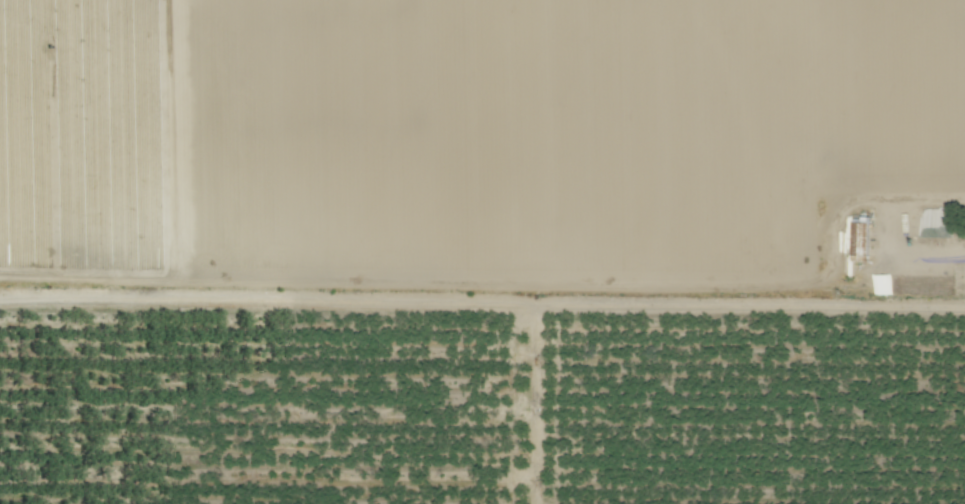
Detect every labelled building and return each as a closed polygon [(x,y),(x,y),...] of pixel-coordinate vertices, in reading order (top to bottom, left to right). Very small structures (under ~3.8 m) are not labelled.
[(867,223),(851,222),(850,257),(866,257),(867,223)] [(870,294),(964,297),(964,277),(871,275),(870,294)]
